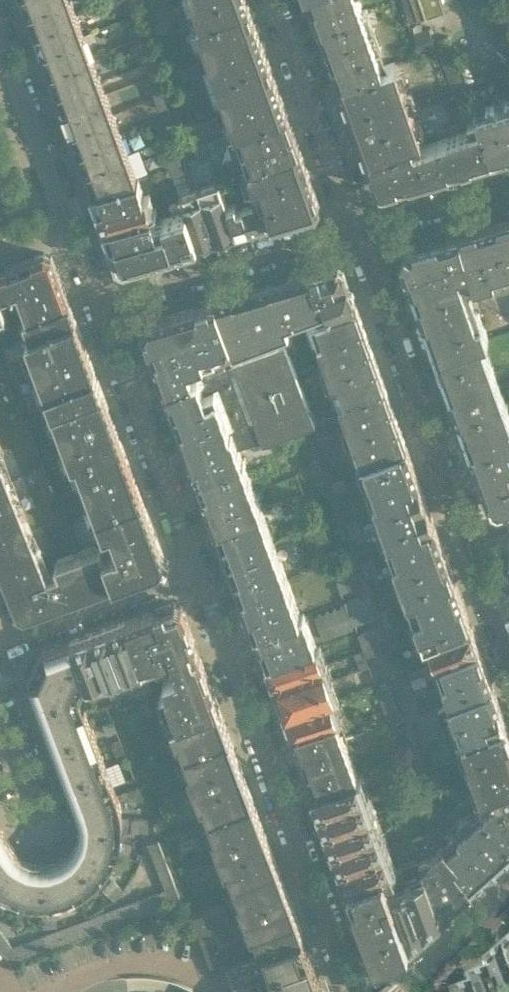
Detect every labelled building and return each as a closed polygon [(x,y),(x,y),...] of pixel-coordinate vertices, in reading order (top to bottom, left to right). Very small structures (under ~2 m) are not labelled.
[(22,1),(28,17),(72,1),(72,0),(24,0),(22,1)] [(247,0),(195,0),(194,0),(201,18),(248,2),(247,0)] [(326,43),(369,28),(360,0),(310,0),(326,43)] [(441,0),(413,0),(419,20),(427,17),(427,18),(428,18),(428,17),(445,11),(441,0)] [(72,1),(28,17),(34,33),(78,16),(72,1)] [(248,2),(201,18),(196,20),(203,39),(254,20),(248,2)] [(182,26),(190,23),(183,3),(174,6),(182,26)] [(78,16),(34,33),(40,49),(84,32),(78,16)] [(261,38),(254,20),(203,39),(209,57),(261,38)] [(489,27),(491,33),(494,42),(501,39),(508,37),(508,23),(508,22),(508,21),(502,23),(497,25),(489,27)] [(420,22),(413,24),(415,31),(422,29),(420,22)] [(146,46),(138,23),(129,26),(137,49),(146,46)] [(415,31),(413,32),(420,52),(420,53),(436,48),(434,43),(429,27),(422,29),(415,31)] [(369,28),(326,43),(339,81),(383,65),(369,28)] [(84,32),(40,49),(52,81),(96,65),(84,32)] [(216,75),(267,56),(261,38),(209,57),(216,75)] [(274,75),(267,56),(216,75),(222,93),(274,75)] [(404,86),(401,77),(395,61),(383,65),(339,81),(348,106),(404,86)] [(195,83),(205,79),(198,62),(188,65),(195,83)] [(96,65),(52,81),(55,89),(62,107),(105,91),(96,65)] [(458,66),(446,70),(455,96),(467,91),(458,66)] [(228,110),(280,93),(274,75),(222,93),(228,110)] [(168,105),(159,82),(151,85),(159,108),(168,105)] [(422,137),(414,116),(404,86),(348,106),(366,156),(385,150),(412,140),(422,137)] [(105,91),(62,107),(62,108),(61,108),(69,128),(113,112),(105,91)] [(467,91),(455,96),(462,115),(474,111),(467,91)] [(287,110),(280,93),(228,110),(235,129),(287,110)] [(476,113),(477,116),(492,158),(508,153),(508,97),(506,98),(507,103),(496,107),(494,101),(486,104),(488,109),(476,113)] [(287,110),(235,129),(231,130),(238,149),(294,130),(287,110)] [(113,112),(69,128),(77,149),(121,133),(113,112)] [(191,140),(222,129),(218,115),(186,126),(191,140)] [(492,158),(477,116),(468,119),(471,127),(437,139),(449,170),(492,158)] [(165,125),(174,147),(182,144),(174,121),(165,125)] [(248,166),(300,148),(294,130),(238,149),(240,157),(244,167),(248,166)] [(121,133),(77,149),(85,171),(129,154),(121,133)] [(449,170),(437,139),(414,147),(424,177),(449,170)] [(198,160),(209,157),(203,140),(193,144),(198,160)] [(424,177),(414,147),(412,140),(385,150),(397,185),(424,177)] [(300,148),(248,166),(255,183),(307,166),(300,148)] [(397,185),(385,150),(366,156),(377,185),(384,189),(397,185)] [(129,154),(85,171),(92,192),(136,176),(129,154)] [(178,156),(168,160),(174,176),(184,172),(178,156)] [(307,166),(255,183),(261,201),(265,199),(313,185),(307,166)] [(144,191),(138,175),(136,176),(92,192),(98,207),(144,191)] [(219,180),(199,187),(216,237),(236,231),(227,204),(219,180)] [(313,185),(265,199),(273,221),(315,208),(319,201),(313,185)] [(216,237),(199,187),(178,194),(184,211),(195,243),(216,237)] [(150,208),(144,191),(98,207),(104,224),(150,208)] [(235,202),(227,204),(236,231),(273,221),(265,199),(261,201),(237,208),(235,202)] [(150,208),(104,224),(111,242),(166,224),(164,218),(154,221),(150,208)] [(184,211),(164,218),(166,224),(174,249),(195,243),(184,211)] [(460,229),(466,250),(470,266),(474,282),(508,272),(508,215),(460,229)] [(166,224),(111,242),(117,260),(124,263),(174,249),(166,224)] [(460,229),(406,245),(401,253),(407,270),(453,253),(463,249),(464,251),(466,250),(460,229)] [(51,254),(44,251),(0,268),(0,297),(1,300),(5,298),(3,294),(17,289),(16,286),(57,270),(51,254)] [(475,298),(470,285),(474,282),(470,266),(459,270),(453,253),(407,270),(424,317),(475,298)] [(336,264),(307,273),(314,295),(320,293),(349,283),(343,268),(336,264)] [(16,286),(17,289),(27,316),(68,300),(57,270),(16,286)] [(327,315),(320,293),(314,295),(307,273),(253,288),(274,345),(282,342),(286,351),(288,350),(295,348),(288,328),(304,322),(305,323),(311,321),(327,315)] [(349,283),(320,293),(327,315),(356,305),(349,283)] [(274,345),(253,288),(231,295),(248,343),(252,353),(274,345)] [(248,343),(231,295),(214,300),(232,348),(248,343)] [(488,337),(475,298),(424,317),(437,355),(483,339),(488,337)] [(68,300),(27,316),(23,317),(30,334),(75,317),(68,300)] [(168,313),(182,350),(188,367),(216,357),(215,355),(232,348),(214,300),(168,313)] [(318,342),(364,326),(356,305),(327,315),(311,321),(318,342)] [(145,319),(142,326),(154,359),(182,350),(168,313),(145,319)] [(88,354),(75,317),(30,334),(26,336),(32,354),(25,356),(32,375),(39,373),(88,354)] [(325,362),(371,345),(364,326),(318,342),(325,362)] [(451,394),(466,434),(508,420),(508,412),(497,379),(483,339),(437,355),(451,394)] [(315,423),(288,350),(286,351),(282,342),(274,345),(252,353),(248,343),(232,348),(215,355),(216,357),(188,367),(193,378),(197,376),(203,392),(215,388),(218,396),(225,414),(228,424),(234,422),(236,429),(232,430),(238,445),(261,437),(263,442),(269,440),(315,423)] [(381,373),(378,365),(371,345),(325,362),(336,390),(381,373)] [(193,378),(188,367),(182,350),(154,359),(165,388),(193,378)] [(101,388),(95,371),(88,354),(39,373),(52,408),(101,388)] [(401,429),(392,405),(381,373),(336,390),(361,461),(406,444),(402,431),(401,429)] [(193,378),(165,388),(174,412),(218,396),(215,388),(203,392),(197,376),(193,378)] [(101,388),(52,408),(72,461),(77,459),(121,442),(101,388)] [(225,414),(218,396),(174,412),(180,430),(225,414)] [(317,411),(320,421),(321,423),(344,414),(340,403),(317,411)] [(232,430),(236,429),(234,422),(228,424),(225,414),(180,430),(186,446),(232,430)] [(466,434),(473,454),(508,442),(508,420),(466,434)] [(330,425),(315,430),(319,442),(335,436),(330,425)] [(192,462),(238,445),(232,430),(186,446),(192,462)] [(121,442),(77,459),(96,512),(140,495),(121,442)] [(473,454),(485,487),(508,478),(508,442),(473,454)] [(426,500),(419,480),(406,444),(361,461),(381,517),(426,500)] [(249,476),(238,445),(192,462),(203,492),(249,476)] [(313,472),(321,469),(317,458),(309,461),(313,472)] [(9,481),(0,459),(0,485),(9,481)] [(209,508),(254,491),(249,476),(203,492),(209,508)] [(344,478),(333,482),(335,490),(347,486),(344,478)] [(485,487),(491,505),(498,508),(508,505),(508,478),(485,487)] [(325,479),(317,482),(320,490),(322,490),(328,488),(325,479)] [(0,485),(0,521),(22,512),(9,481),(0,485)] [(261,509),(254,491),(209,508),(216,526),(261,509)] [(140,495),(96,512),(102,529),(105,528),(114,550),(104,554),(114,581),(160,564),(164,557),(147,513),(140,495)] [(441,541),(433,520),(426,500),(381,517),(388,536),(386,537),(394,558),(441,541)] [(222,542),(267,525),(261,509),(216,526),(222,542)] [(0,521),(0,556),(35,543),(22,512),(0,521)] [(358,517),(346,521),(349,529),(360,524),(358,517)] [(373,520),(360,524),(349,529),(352,536),(376,528),(373,520)] [(273,543),(273,542),(267,525),(222,542),(228,559),(273,543)] [(448,560),(441,541),(394,558),(401,577),(448,560)] [(0,556),(0,568),(9,590),(48,575),(35,543),(0,556)] [(84,544),(76,547),(92,589),(114,581),(104,554),(99,543),(86,548),(84,544)] [(273,543),(228,559),(235,577),(280,560),(273,543)] [(69,555),(55,560),(60,571),(70,597),(92,589),(76,547),(67,550),(69,555)] [(372,556),(361,561),(364,568),(375,564),(372,556)] [(287,579),(280,560),(235,577),(241,595),(287,579)] [(408,597),(455,580),(448,560),(401,577),(408,597)] [(375,564),(364,568),(366,576),(378,572),(375,564)] [(48,575),(9,590),(17,611),(25,614),(70,597),(60,571),(49,575),(48,575)] [(360,571),(337,579),(341,591),(364,583),(360,571)] [(294,597),(287,579),(241,595),(249,615),(294,597)] [(415,617),(462,600),(455,580),(408,597),(415,617)] [(367,592),(344,601),(352,623),(375,615),(367,592)] [(254,631),(300,614),(294,597),(249,615),(254,631)] [(471,624),(469,618),(462,600),(415,617),(421,635),(423,640),(424,641),(471,624)] [(200,655),(181,604),(174,601),(125,619),(143,667),(171,657),(173,661),(174,665),(200,655)] [(392,606),(380,610),(385,622),(396,618),(392,606)] [(300,614),(254,631),(261,650),(268,666),(317,649),(303,612),(300,614)] [(396,618),(385,622),(389,633),(400,629),(396,618)] [(143,667),(125,619),(88,633),(104,675),(109,690),(117,710),(153,697),(143,667)] [(380,624),(358,633),(366,655),(389,647),(380,624)] [(478,644),(471,624),(424,641),(431,661),(436,659),(478,644)] [(104,675),(88,633),(70,640),(86,682),(92,697),(109,690),(104,675)] [(86,682),(70,640),(40,651),(28,676),(39,706),(76,692),(78,691),(83,680),(86,682)] [(500,704),(491,681),(478,644),(436,659),(450,696),(449,696),(451,704),(445,706),(439,710),(443,725),(500,704)] [(317,649),(268,666),(274,684),(323,666),(317,649)] [(368,665),(363,649),(354,652),(359,668),(368,665)] [(200,655),(174,665),(178,674),(173,675),(164,679),(168,691),(160,694),(172,725),(219,707),(200,655)] [(323,666),(274,684),(280,701),(329,684),(323,666)] [(421,715),(413,692),(421,689),(417,677),(409,680),(407,674),(394,679),(409,719),(421,715)] [(329,684),(280,701),(286,717),(335,700),(329,684)] [(388,684),(377,688),(388,718),(400,714),(388,684)] [(87,706),(76,692),(39,706),(45,722),(85,708),(84,707),(87,706)] [(335,700),(286,717),(293,736),(342,718),(335,700)] [(500,704),(443,725),(456,762),(508,743),(508,730),(500,704)] [(219,707),(172,725),(177,739),(180,738),(185,751),(229,735),(219,707)] [(85,708),(45,722),(60,760),(99,745),(85,708)] [(342,718),(293,736),(300,755),(346,738),(349,737),(342,718)] [(395,729),(418,788),(430,784),(407,724),(395,729)] [(229,735),(185,751),(190,766),(187,767),(194,784),(241,767),(229,735)] [(346,738),(300,755),(307,774),(352,757),(346,738)] [(456,762),(468,795),(482,792),(491,789),(508,782),(508,743),(456,762)] [(113,783),(106,764),(99,745),(60,760),(74,798),(78,796),(113,783)] [(352,757),(307,774),(314,793),(359,776),(352,757)] [(254,800),(248,785),(241,767),(194,784),(201,802),(204,801),(210,817),(254,800)] [(359,776),(314,793),(321,811),(366,794),(359,776)] [(491,789),(496,801),(508,816),(508,782),(491,789)] [(113,783),(78,796),(74,798),(78,809),(80,818),(80,827),(78,836),(82,837),(116,852),(119,845),(121,838),(122,830),(122,823),(122,815),(121,808),(119,801),(117,793),(113,783)] [(468,795),(483,812),(508,843),(508,816),(496,801),(491,789),(482,792),(468,795)] [(366,794),(321,811),(328,830),(372,813),(366,794)] [(455,806),(463,815),(500,861),(508,852),(508,843),(483,812),(468,795),(455,806)] [(266,832),(254,800),(210,817),(215,830),(212,831),(219,849),(266,832)] [(455,806),(443,816),(451,826),(454,831),(487,872),(500,861),(463,815),(455,806)] [(372,813),(328,830),(335,849),(379,832),(372,813)] [(130,816),(130,823),(130,829),(147,830),(147,816),(130,816)] [(431,834),(412,841),(415,848),(419,859),(422,867),(440,915),(471,887),(453,866),(456,863),(447,850),(454,844),(447,836),(454,831),(451,826),(443,816),(436,822),(427,825),(431,834)] [(487,872),(454,831),(447,836),(454,844),(447,850),(456,863),(453,866),(471,887),(484,875),(487,872)] [(278,865),(272,849),(266,832),(219,849),(225,866),(228,865),(234,881),(278,865)] [(379,832),(335,849),(342,867),(385,851),(379,832)] [(0,839),(0,890),(5,893),(12,896),(19,898),(29,862),(31,858),(23,854),(16,849),(6,835),(0,839)] [(105,871),(110,865),(113,859),(116,852),(82,837),(78,836),(73,844),(67,851),(59,856),(60,860),(77,894),(83,890),(89,886),(95,882),(101,876),(105,871)] [(0,929),(0,948),(12,965),(182,901),(159,838),(150,841),(149,844),(166,888),(108,910),(12,946),(0,929)] [(395,847),(385,851),(390,862),(399,859),(395,847)] [(385,851),(342,867),(348,885),(392,869),(390,862),(385,851)] [(77,894),(60,860),(59,856),(49,859),(40,860),(31,858),(29,862),(19,898),(26,900),(33,901),(41,902),(48,902),(55,901),(63,899),(70,897),(77,894)] [(440,915),(419,859),(401,866),(410,888),(424,929),(440,915)] [(290,899),(278,865),(234,881),(240,896),(237,897),(244,915),(290,899)] [(395,877),(392,869),(348,885),(377,962),(385,964),(409,942),(392,895),(386,880),(395,877)] [(102,886),(114,898),(124,890),(112,877),(102,886)] [(410,888),(392,895),(409,942),(424,929),(410,888)] [(304,935),(290,899),(244,915),(230,920),(224,903),(192,915),(211,964),(226,958),(227,963),(304,935)] [(55,908),(49,908),(42,909),(43,926),(56,925),(55,908)] [(308,946),(304,935),(227,963),(238,991),(325,991),(308,946)] [(500,963),(508,989),(508,955),(500,963)] [(483,978),(489,991),(508,991),(508,989),(500,963),(483,978)] [(468,991),(489,991),(483,978),(468,991)]
